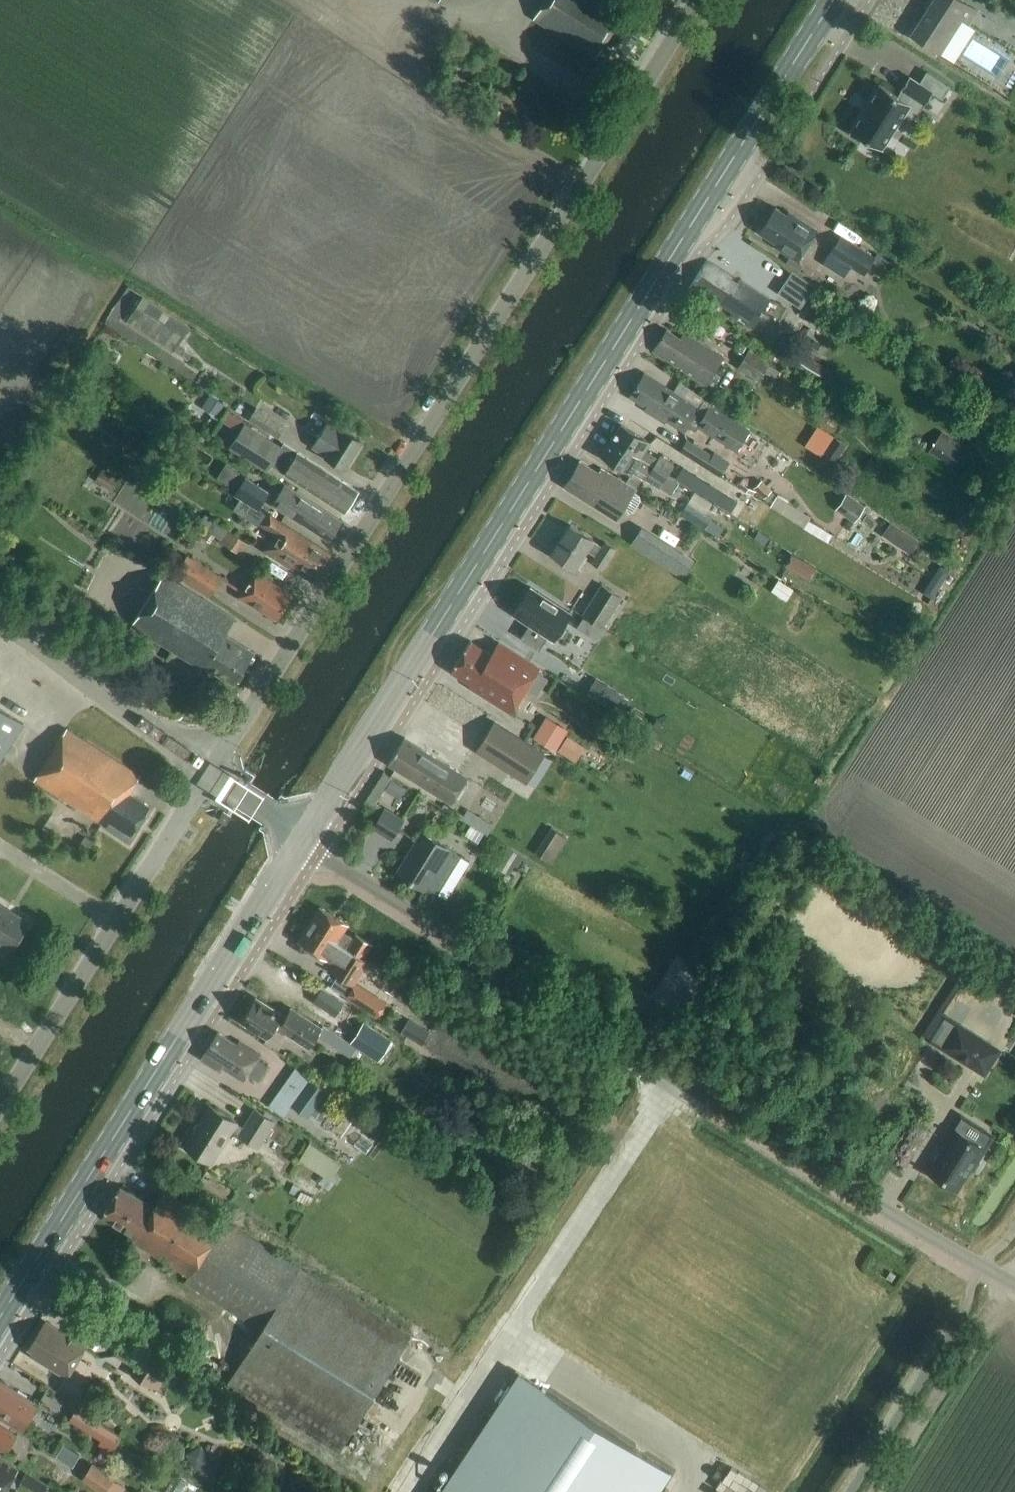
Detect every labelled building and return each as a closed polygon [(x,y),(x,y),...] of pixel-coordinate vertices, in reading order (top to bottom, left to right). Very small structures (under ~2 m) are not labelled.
[(606,0),(546,0),(533,19),(595,58),(605,43),(625,55),(649,19),(628,5),(627,6),(617,0),(613,0),(611,3),(606,0)] [(978,11),(961,0),(934,0),(911,36),(940,54),(962,20),(969,25),(978,11)] [(971,98),(993,74),(958,42),(936,66),(971,98)] [(950,87),(930,74),(927,72),(922,79),(919,84),(909,77),(897,96),(895,94),(880,84),(879,85),(880,86),(877,90),(863,112),(852,129),(851,129),(851,130),(883,150),(883,149),(882,149),(894,131),(911,105),(912,105),(909,103),(913,96),(925,104),(933,92),(943,99),(950,87)] [(795,220),(775,208),(759,233),(778,245),(776,248),(797,261),(817,229),(796,217),(795,220)] [(865,275),(876,257),(840,236),(830,253),(865,275)] [(733,320),(752,332),(772,301),(743,283),(740,288),(734,284),(737,280),(707,261),(688,291),(706,302),(708,298),(735,316),(733,320)] [(174,352),(189,327),(141,296),(125,322),(174,352)] [(91,325),(138,354),(148,339),(101,310),(91,325)] [(681,339),(667,330),(653,352),(708,388),(726,358),(685,333),(681,339)] [(762,380),(772,363),(748,349),(739,366),(762,380)] [(712,406),(707,414),(645,375),(630,398),(657,414),(654,419),(665,425),(667,422),(684,432),(688,426),(696,431),(698,428),(737,452),(751,430),(712,406)] [(278,438),(285,427),(256,408),(249,419),(278,438)] [(245,424),(223,410),(217,418),(239,433),(230,447),(267,471),(276,457),(289,466),(285,473),(346,512),(359,492),(284,444),(282,447),(245,424)] [(342,430),(329,422),(313,447),(327,455),(326,457),(345,469),(362,441),(343,430),(342,430)] [(612,439),(670,476),(677,466),(663,457),(661,460),(646,451),(651,444),(621,425),(612,439)] [(941,432),(930,448),(954,464),(965,448),(941,432)] [(824,453),(837,462),(848,444),(835,436),(824,453)] [(670,476),(612,439),(602,456),(632,474),(633,472),(661,491),(662,489),(674,497),(682,485),(670,477),(670,476)] [(707,467),(714,456),(688,439),(681,450),(707,467)] [(878,476),(885,465),(871,456),(864,467),(878,476)] [(599,474),(580,462),(564,487),(617,520),(623,510),(629,514),(634,512),(641,500),(640,496),(634,492),(635,491),(601,470),(599,474)] [(111,490),(119,477),(103,468),(95,481),(111,490)] [(259,506),(266,496),(244,481),(237,492),(259,506)] [(708,482),(702,493),(717,502),(724,492),(708,482)] [(340,521),(286,485),(273,505),(292,517),(293,515),(302,520),(301,522),(328,539),(340,521)] [(728,529),(711,519),(712,517),(706,513),(712,502),(695,492),(681,515),(705,529),(706,527),(723,537),(728,529)] [(847,495),(836,510),(854,522),(865,507),(847,495)] [(315,577),(330,553),(267,514),(260,524),(275,533),(264,550),(290,566),(292,563),(315,577)] [(249,544),(206,515),(200,525),(243,553),(249,544)] [(602,546),(594,541),(570,526),(552,554),(577,569),(588,552),(595,556),(591,562),(604,571),(618,549),(605,541),(602,546)] [(211,540),(215,534),(207,529),(204,535),(211,540)] [(629,546),(685,580),(695,563),(639,529),(629,546)] [(186,537),(202,554),(210,547),(194,530),(186,537)] [(792,555),(785,566),(809,581),(815,569),(792,555)] [(211,599),(224,579),(188,556),(175,576),(211,599)] [(277,620),(292,595),(255,571),(239,597),(262,612),(263,611),(277,620)] [(234,685),(254,653),(225,635),(235,619),(164,574),(132,625),(203,670),(205,666),(234,685)] [(603,629),(623,598),(602,585),(582,616),(603,629)] [(571,613),(530,587),(513,614),(529,624),(520,637),(539,649),(548,636),(553,640),(571,613)] [(739,589),(736,599),(754,603),(757,593),(739,589)] [(491,654),(470,642),(451,672),(471,685),(469,688),(510,714),(539,668),(498,643),(491,654)] [(24,725),(0,710),(0,762),(24,725)] [(527,785),(546,754),(495,722),(476,753),(527,785)] [(556,750),(564,737),(541,723),(533,736),(556,750)] [(132,836),(151,807),(129,794),(140,776),(67,730),(34,781),(108,828),(109,826),(129,838),(131,835),(132,836)] [(568,737),(559,752),(574,761),(583,746),(568,737)] [(388,765),(389,765),(451,805),(468,778),(405,739),(404,738),(388,765)] [(554,761),(545,755),(537,769),(545,774),(554,761)] [(391,779),(386,789),(399,797),(405,787),(391,779)] [(392,842),(405,821),(385,809),(373,830),(392,842)] [(226,825),(231,817),(224,812),(219,821),(226,825)] [(779,835),(770,829),(760,842),(770,848),(779,835)] [(397,873),(424,890),(426,887),(438,894),(461,857),(422,833),(397,873)] [(85,837),(80,846),(88,851),(93,842),(85,837)] [(0,907),(0,941),(13,949),(28,925),(0,907)] [(353,939),(345,933),(350,926),(321,907),(310,925),(365,960),(374,947),(355,935),(353,939)] [(369,962),(365,960),(310,925),(299,942),(315,953),(313,956),(323,963),(326,959),(328,960),(329,958),(337,963),(332,971),(354,985),(369,962)] [(343,1003),(321,990),(314,1001),(336,1015),(343,1003)] [(373,1018),(381,1006),(364,994),(355,1007),(373,1018)] [(243,1019),(242,1022),(269,1038),(270,1036),(276,1027),(309,1049),(323,1027),(292,1007),(285,1019),(255,1001),(249,1010),(246,1011),(243,1017),(243,1019)] [(364,1023),(351,1044),(379,1061),(392,1041),(364,1023)] [(421,1049),(430,1036),(409,1023),(401,1037),(421,1049)] [(963,1062),(978,1038),(955,1023),(940,1047),(963,1062)] [(218,1033),(201,1060),(221,1072),(223,1070),(243,1082),(246,1077),(247,1077),(249,1075),(258,1080),(266,1067),(257,1061),(259,1058),(259,1057),(262,1053),(240,1040),(237,1045),(218,1033)] [(320,1124),(338,1096),(308,1077),(291,1105),(320,1124)] [(243,1128),(236,1124),(237,1122),(210,1105),(185,1146),(212,1162),(230,1133),(259,1151),(276,1124),(254,1110),(243,1128)] [(926,1173),(957,1192),(971,1171),(972,1172),(987,1148),(953,1127),(938,1150),(940,1151),(926,1173)] [(226,1159),(237,1142),(228,1137),(218,1153),(226,1159)] [(334,1180),(343,1165),(310,1143),(300,1159),(334,1180)] [(154,1208),(121,1187),(103,1216),(137,1238),(127,1254),(145,1265),(152,1253),(189,1276),(186,1282),(261,1330),(228,1383),(339,1452),(411,1336),(223,1220),(220,1225),(165,1191),(154,1208)] [(66,1378),(86,1347),(45,1322),(29,1349),(33,1351),(31,1355),(66,1378)] [(144,1350),(131,1374),(159,1389),(172,1366),(144,1350)] [(0,1382),(0,1414),(1,1415),(0,1417),(0,1419),(22,1432),(38,1406),(0,1382)] [(188,1385),(180,1396),(193,1405),(200,1393),(188,1385)] [(543,1387),(510,1437),(493,1426),(487,1422),(441,1491),(659,1491),(672,1472),(543,1387)] [(112,1455),(123,1437),(78,1409),(71,1421),(103,1442),(99,1447),(112,1455)] [(17,1436),(0,1426),(0,1449),(6,1453),(17,1436)] [(64,1445),(56,1457),(73,1468),(81,1456),(64,1445)] [(201,1446),(187,1455),(195,1469),(209,1460),(201,1446)] [(0,1460),(0,1491),(6,1491),(11,1483),(25,1491),(48,1491),(51,1488),(25,1472),(20,1480),(15,1477),(18,1471),(0,1460)] [(116,1476),(94,1462),(84,1478),(105,1491),(107,1491),(116,1476)] [(140,1491),(162,1491),(147,1482),(140,1491)]
